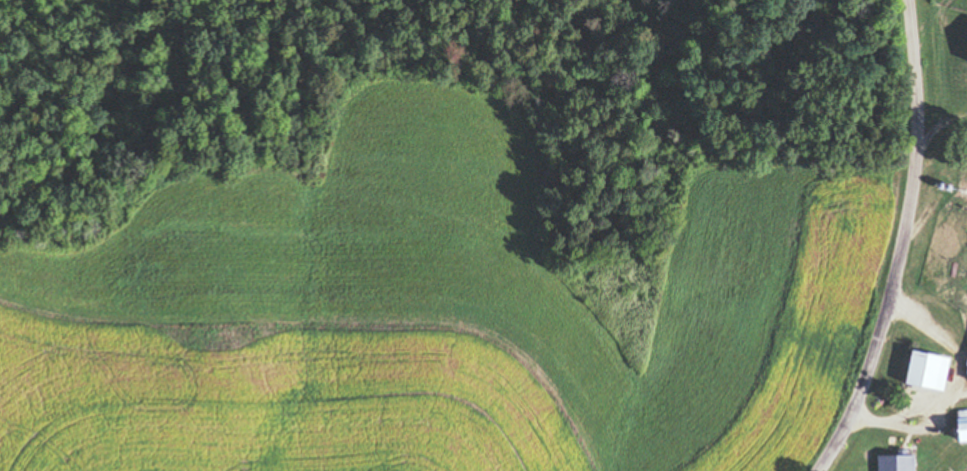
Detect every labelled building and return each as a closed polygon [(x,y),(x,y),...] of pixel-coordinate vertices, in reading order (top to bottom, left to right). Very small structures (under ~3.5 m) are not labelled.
[(940,395),(944,359),(904,354),(899,389),(940,395)] [(966,413),(952,414),(953,424),(944,424),(945,446),(966,445),(966,421),(966,413)] [(873,456),(873,470),(909,470),(909,457),(873,456)]
